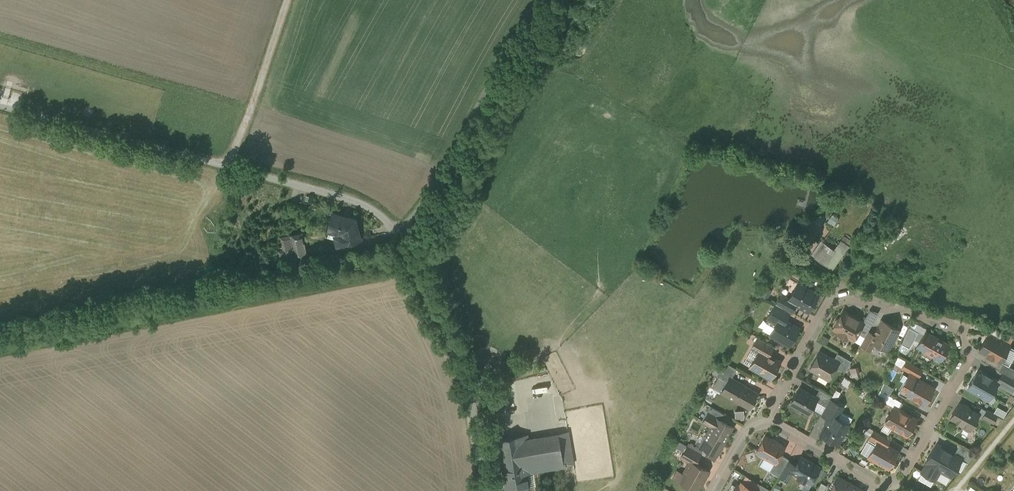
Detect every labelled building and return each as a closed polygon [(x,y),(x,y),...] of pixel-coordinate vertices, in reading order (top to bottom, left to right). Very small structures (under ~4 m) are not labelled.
[(355,217),(332,212),(327,230),(340,233),(343,243),(361,239),(355,217)] [(302,232),(281,237),(286,263),(297,261),(297,260),(296,256),(294,243),(304,241),(302,232)] [(815,257),(833,269),(849,245),(842,240),(835,250),(825,243),(815,257)] [(304,241),(294,243),(296,256),(307,253),(304,241)] [(818,294),(798,283),(789,299),(788,300),(796,304),(808,311),(818,294)] [(789,299),(781,294),(776,303),(790,312),(791,312),(796,304),(788,300),(789,299)] [(790,312),(776,303),(775,303),(767,318),(777,323),(779,318),(785,321),(790,312)] [(852,316),(843,311),(838,319),(838,318),(836,319),(833,324),(833,326),(834,327),(833,328),(853,340),(857,333),(863,322),(862,322),(858,319),(857,319),(852,316),(852,315),(852,316)] [(785,321),(779,318),(777,323),(770,334),(779,339),(779,341),(786,345),(788,344),(789,345),(798,328),(785,321)] [(865,318),(862,322),(863,322),(857,333),(865,337),(868,331),(873,322),(865,318)] [(898,330),(882,321),(879,327),(878,326),(873,335),(870,340),(875,342),(887,349),(889,346),(891,346),(894,340),(893,339),(898,330)] [(913,343),(917,346),(924,335),(909,327),(902,343),(910,348),(913,343)] [(873,335),(868,331),(865,337),(860,345),(870,350),(875,342),(870,340),(873,335)] [(938,339),(925,331),(924,335),(917,346),(928,352),(927,353),(932,356),(932,357),(933,357),(935,354),(942,358),(948,346),(938,340),(938,339)] [(1002,341),(988,333),(979,350),(1000,362),(1009,345),(1002,341)] [(1002,341),(1009,345),(1013,338),(1006,334),(1002,341)] [(773,346),(758,337),(752,347),(759,351),(759,350),(768,355),(773,346)] [(1009,345),(1000,362),(1002,362),(1003,363),(1009,366),(1013,356),(1013,348),(1009,345)] [(768,355),(759,350),(759,351),(750,367),(770,378),(779,362),(768,355)] [(827,355),(825,356),(825,355),(819,352),(810,368),(811,369),(812,370),(818,374),(819,373),(828,379),(835,367),(838,363),(833,360),(831,359),(832,358),(827,355)] [(851,361),(837,353),(833,360),(838,363),(835,367),(845,372),(851,361)] [(922,370),(906,361),(902,368),(918,377),(922,370)] [(724,362),(717,375),(727,381),(730,377),(732,378),(737,369),(724,362)] [(1003,363),(998,371),(1002,373),(1013,379),(1013,369),(1009,366),(1003,363)] [(998,381),(978,370),(968,388),(984,396),(985,395),(989,394),(990,395),(998,382),(998,381)] [(1002,373),(998,381),(998,382),(1013,390),(1013,389),(1013,379),(1002,373)] [(732,378),(730,377),(727,381),(721,392),(749,408),(757,393),(745,386),(745,385),(732,378)] [(933,388),(915,378),(906,394),(924,404),(933,388)] [(815,397),(799,388),(790,404),(808,413),(815,401),(816,398),(815,397)] [(831,396),(819,389),(815,397),(816,398),(815,401),(825,406),(829,399),(831,396)] [(902,401),(887,393),(884,399),(898,407),(902,401)] [(842,406),(829,399),(825,406),(821,414),(829,419),(831,415),(836,418),(839,411),(842,406)] [(978,414),(959,403),(951,418),(958,422),(959,424),(963,426),(965,426),(970,429),(978,414)] [(724,414),(710,406),(706,412),(708,414),(709,413),(720,420),(724,414)] [(899,410),(894,407),(885,423),(892,427),(892,429),(897,431),(899,431),(907,435),(916,419),(905,413),(904,411),(901,409),(899,410)] [(734,418),(743,418),(743,410),(733,410),(734,418)] [(996,416),(987,410),(983,417),(992,423),(996,416)] [(852,418),(839,411),(836,418),(848,425),(852,418)] [(720,420),(709,413),(708,414),(704,422),(711,426),(706,435),(708,436),(702,446),(717,454),(732,427),(720,420)] [(836,418),(831,415),(829,419),(821,434),(838,444),(848,425),(836,418)] [(890,439),(874,430),(869,439),(876,443),(878,440),(886,445),(890,439)] [(568,432),(528,438),(527,435),(498,440),(503,466),(524,462),(526,472),(573,464),(568,432)] [(784,447),(765,436),(756,451),(758,452),(758,455),(764,458),(766,457),(774,462),(775,462),(780,454),(784,447)] [(886,445),(878,440),(876,443),(868,457),(888,468),(897,451),(886,445)] [(954,455),(936,444),(926,462),(927,463),(922,472),(934,479),(940,470),(951,476),(961,459),(954,455)] [(701,453),(687,445),(680,457),(681,458),(682,456),(690,461),(690,460),(695,463),(701,453)] [(975,454),(959,445),(954,455),(961,459),(968,463),(975,454)] [(780,454),(775,462),(774,462),(769,471),(779,476),(788,460),(788,459),(780,454)] [(820,467),(800,456),(796,465),(792,472),(798,475),(797,477),(804,481),(805,479),(811,483),(820,467)] [(695,463),(690,460),(690,461),(679,481),(696,490),(708,470),(695,463)] [(788,460),(779,476),(787,481),(792,472),(796,465),(788,460)] [(503,466),(507,490),(529,490),(526,472),(524,462),(503,466)] [(837,477),(830,490),(862,490),(837,477)] [(741,482),(739,486),(736,484),(733,490),(756,490),(755,490),(741,482)]
